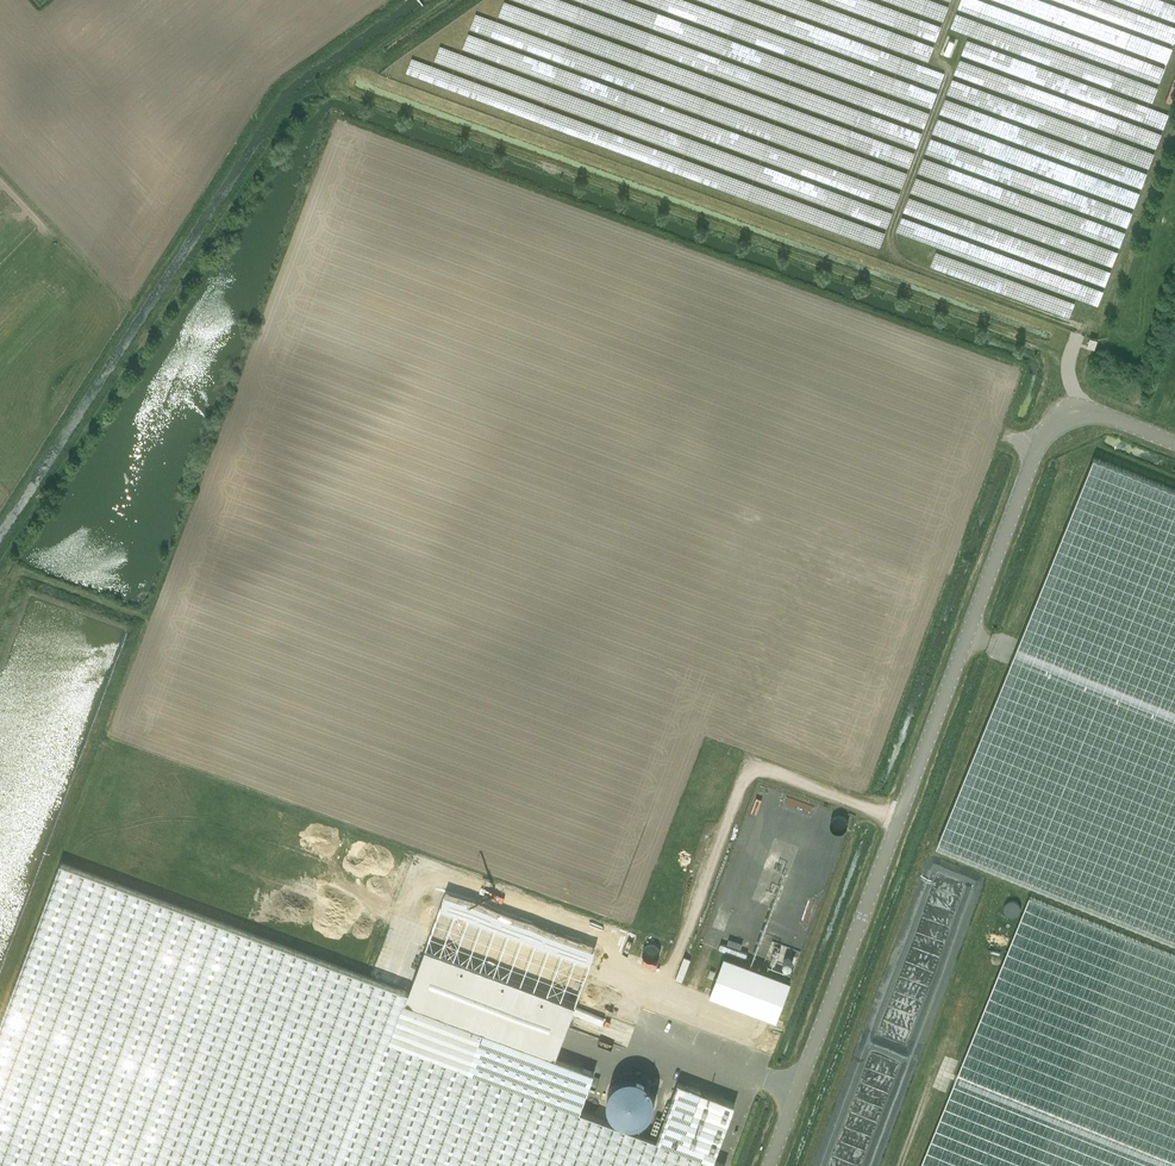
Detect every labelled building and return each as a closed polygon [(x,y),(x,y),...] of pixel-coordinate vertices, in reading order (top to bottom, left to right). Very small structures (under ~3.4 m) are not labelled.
[(949,40),(944,53),(949,55),(954,42),(949,40)] [(1166,101),(1171,103),(1174,92),(1174,76),(1166,101)] [(1091,337),(1087,346),(1095,349),(1098,340),(1091,337)] [(1094,458),(937,845),(1174,942),(1174,491),(1094,458)] [(409,992),(61,862),(0,1026),(0,1165),(724,1165),(725,1164),(714,1160),(657,1139),(580,1110),(391,1040),(409,992)] [(1032,896),(923,1165),(1174,1165),(1174,955),(1032,896)] [(777,942),(766,967),(781,973),(782,970),(791,974),(800,951),(777,942)] [(425,948),(409,992),(391,1040),(580,1110),(594,1072),(555,1058),(575,1004),(425,948)] [(774,1019),(789,981),(723,955),(709,994),(774,1019)] [(636,1080),(637,1096),(628,1097),(627,1091),(621,1091),(621,1103),(623,1105),(619,1110),(628,1117),(631,1117),(636,1111),(636,1106),(640,1101),(651,1100),(654,1096),(654,1084),(641,1074),(636,1080)] [(657,1139),(714,1160),(735,1103),(678,1082),(657,1139)]
